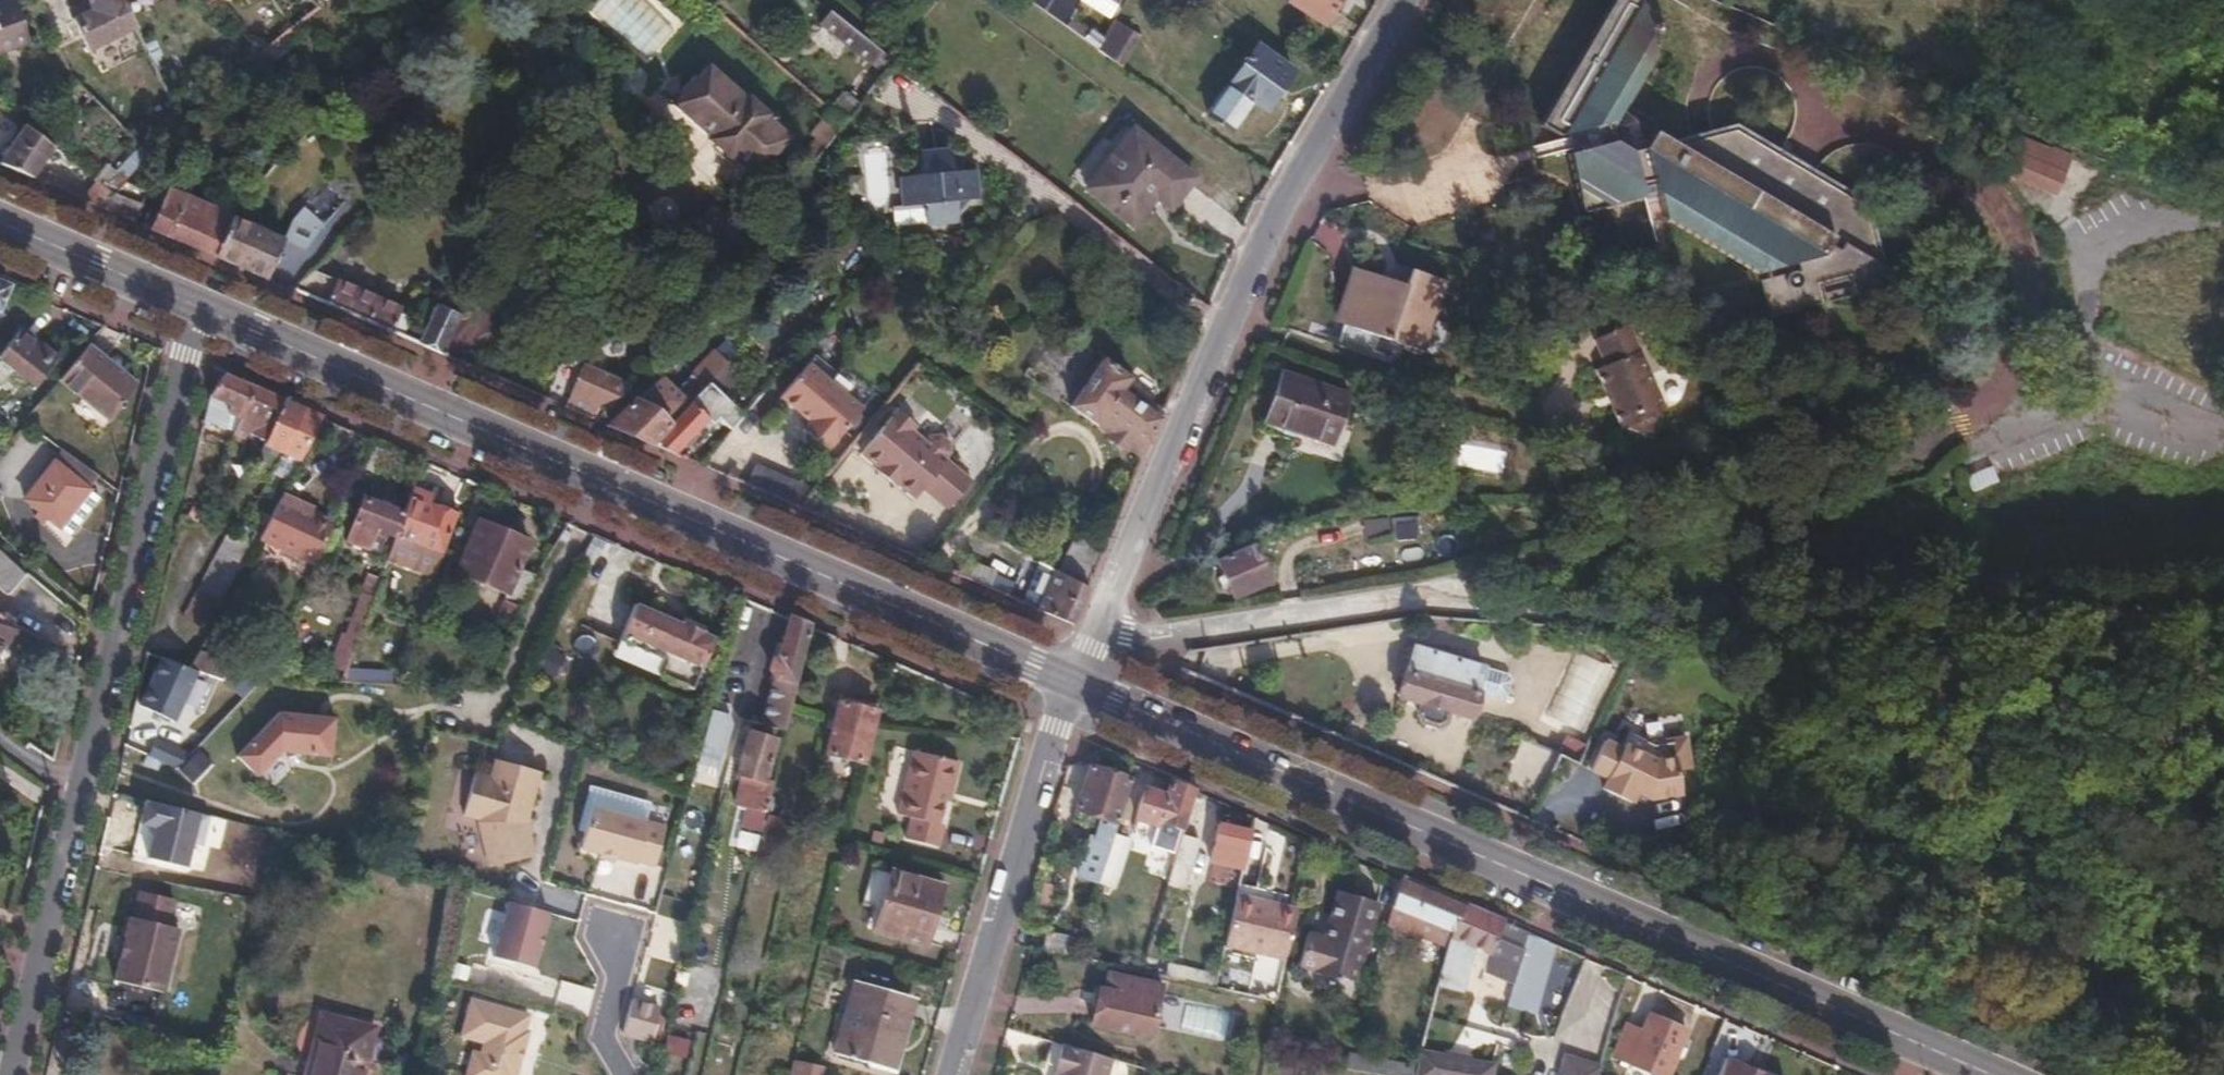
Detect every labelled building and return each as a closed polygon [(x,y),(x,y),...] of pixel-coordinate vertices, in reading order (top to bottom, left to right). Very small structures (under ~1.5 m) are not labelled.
[(0,3),(0,50),(22,43),(9,0),(0,3)] [(71,17),(87,48),(135,26),(122,0),(93,0),(95,5),(71,17)] [(307,15),(317,7),(311,0),(300,0),(296,3),(303,11),(307,15)] [(592,11),(648,58),(674,28),(641,0),(602,0),(592,11)] [(1033,1),(1067,25),(1077,7),(1066,0),(1033,0),(1033,1)] [(1289,0),(1325,23),(1339,0),(1289,0)] [(1875,232),(1868,204),(1729,126),(1662,144),(1614,115),(1645,58),(1628,3),(1623,0),(1607,0),(1547,105),(1722,173),(1875,232)] [(290,22),(294,26),(307,15),(303,11),(290,22)] [(876,78),(891,59),(828,11),(814,29),(876,78)] [(1097,46),(1123,65),(1140,36),(1114,19),(1097,46)] [(253,60),(265,69),(286,50),(277,40),(255,58),(253,60)] [(1257,44),(1208,112),(1230,130),(1251,101),(1267,109),(1294,70),(1257,44)] [(743,98),(705,66),(671,104),(708,137),(707,140),(727,158),(731,156),(753,176),(787,138),(765,117),(766,113),(746,96),(743,98)] [(1884,269),(1875,232),(1722,173),(1547,105),(1533,131),(1551,143),(1562,140),(1566,159),(1562,160),(1579,219),(1636,205),(1633,192),(1645,190),(1654,222),(1750,275),(1789,265),(1791,271),(1754,281),(1765,323),(1789,318),(1783,295),(1809,290),(1814,311),(1890,290),(1897,277),(1884,269)] [(31,179),(52,147),(22,124),(0,160),(0,165),(31,179)] [(1194,177),(1131,127),(1083,187),(1131,225),(1154,196),(1169,208),(1194,177)] [(2003,145),(1990,174),(2043,197),(2060,159),(2039,150),(2035,160),(2003,145)] [(909,173),(898,174),(902,204),(917,202),(925,209),(927,223),(955,221),(955,204),(963,196),(974,196),(970,166),(951,168),(947,147),(918,150),(919,162),(909,173)] [(767,166),(724,214),(732,221),(775,172),(767,166)] [(91,204),(132,222),(143,191),(118,180),(91,204)] [(213,256),(228,219),(229,215),(166,189),(148,229),(213,256)] [(282,244),(307,256),(324,220),(299,208),(282,244)] [(213,256),(264,277),(279,240),(228,219),(213,256)] [(352,247),(341,234),(327,249),(338,260),(352,247)] [(290,288),(401,336),(410,317),(399,312),(400,306),(310,267),(290,288)] [(1358,270),(1332,346),(1367,358),(1375,336),(1412,348),(1424,319),(1429,320),(1442,285),(1406,272),(1401,285),(1358,270)] [(21,288),(0,279),(0,324),(8,313),(21,288)] [(418,344),(443,354),(459,313),(436,304),(418,344)] [(21,325),(0,352),(0,361),(35,387),(60,356),(21,325)] [(1604,370),(1594,375),(1621,434),(1630,430),(1651,437),(1658,417),(1663,415),(1624,330),(1593,344),(1604,370)] [(138,384),(90,344),(61,380),(110,420),(138,384)] [(708,382),(726,363),(711,351),(692,370),(692,371),(706,384),(708,382)] [(566,389),(605,407),(631,382),(578,360),(566,389)] [(863,404),(808,360),(781,394),(810,419),(803,428),(804,439),(818,450),(827,449),(863,404)] [(1143,457),(1159,418),(1119,390),(1127,377),(1103,360),(1070,405),(1107,431),(1105,437),(1123,450),(1126,446),(1143,457)] [(692,371),(674,390),(688,403),(706,384),(692,371)] [(606,424),(651,444),(668,424),(688,403),(674,390),(658,374),(606,424)] [(1346,397),(1279,374),(1263,422),(1328,448),(1346,397)] [(211,397),(206,422),(218,423),(224,400),(234,404),(230,411),(242,416),(254,388),(225,376),(211,397)] [(720,418),(730,429),(743,414),(708,382),(706,384),(688,403),(668,424),(651,444),(675,454),(706,419),(712,423),(720,418)] [(242,416),(233,438),(244,443),(251,432),(268,440),(285,401),(254,388),(242,416)] [(256,464),(274,472),(275,469),(286,451),(304,409),(285,401),(268,440),(256,464)] [(292,479),(324,417),(304,409),(286,451),(275,469),(292,479)] [(915,427),(896,411),(860,455),(878,470),(896,485),(914,499),(922,489),(947,509),(969,482),(942,459),(947,453),(947,444),(938,437),(929,438),(924,444),(910,433),(915,427)] [(88,488),(98,475),(66,450),(55,463),(88,488)] [(88,488),(55,463),(26,498),(60,526),(89,490),(88,488)] [(896,485),(878,470),(876,473),(894,487),(896,485)] [(432,493),(417,487),(407,511),(397,537),(389,558),(428,573),(436,570),(458,513),(429,502),(432,493)] [(260,538),(319,565),(338,523),(300,506),(301,501),(284,493),(260,538)] [(387,534),(397,537),(407,511),(363,495),(347,541),(380,554),(387,534)] [(1397,513),(1365,517),(1367,536),(1399,533),(1397,513)] [(498,616),(517,623),(537,574),(519,566),(529,541),(481,522),(460,572),(508,593),(498,616)] [(185,617),(212,631),(255,549),(229,535),(185,617)] [(1096,567),(1104,548),(1075,535),(1067,553),(1096,567)] [(1253,542),(1215,559),(1232,599),(1269,582),(1253,542)] [(26,573),(0,549),(0,585),(9,593),(26,573)] [(960,576),(989,588),(994,571),(967,560),(960,576)] [(332,665),(344,671),(381,578),(370,573),(332,665)] [(1071,624),(1087,587),(1055,573),(1039,610),(1071,624)] [(446,574),(438,589),(446,592),(450,591),(456,579),(446,574)] [(706,629),(637,601),(621,638),(666,657),(660,672),(695,687),(718,636),(705,631),(706,629)] [(6,650),(10,650),(21,636),(18,633),(20,629),(16,626),(17,623),(7,616),(5,619),(0,615),(0,657),(6,650)] [(785,729),(810,624),(793,617),(784,657),(776,660),(774,666),(778,676),(766,724),(785,729)] [(754,628),(737,623),(710,725),(734,731),(734,725),(728,724),(754,628)] [(220,678),(232,671),(234,666),(202,650),(193,667),(200,670),(220,678)] [(1467,673),(1400,650),(1384,696),(1408,704),(1431,712),(1453,720),(1461,698),(1459,698),(1467,673)] [(193,667),(164,657),(143,704),(177,720),(195,680),(200,670),(193,667)] [(200,670),(195,680),(214,690),(220,678),(200,670)] [(1491,681),(1467,673),(1459,698),(1461,698),(1483,706),(1488,703),(1494,687),(1491,681)] [(876,710),(841,702),(830,753),(865,761),(876,710)] [(1431,712),(1408,704),(1404,715),(1407,722),(1421,727),(1427,724),(1431,712)] [(281,712),(238,755),(259,776),(288,746),(296,753),(334,757),(337,717),(281,712)] [(726,751),(734,731),(710,725),(705,745),(726,751)] [(755,856),(773,781),(767,779),(777,736),(750,728),(737,775),(743,777),(736,804),(748,807),(738,848),(747,850),(747,854),(755,856)] [(1610,740),(1597,771),(1614,779),(1610,789),(1627,796),(1632,786),(1639,790),(1653,796),(1692,789),(1686,766),(1700,762),(1692,731),(1654,741),(1634,732),(1628,748),(1610,740)] [(1498,755),(1468,745),(1462,763),(1514,782),(1527,748),(1505,740),(1498,755)] [(149,756),(178,767),(181,750),(156,741),(149,756)] [(199,751),(181,770),(194,781),(212,763),(199,751)] [(954,790),(961,761),(916,751),(900,813),(914,818),(908,839),(939,846),(945,823),(940,821),(948,789),(954,790)] [(470,766),(461,814),(485,819),(477,857),(517,864),(519,850),(529,852),(545,765),(497,756),(494,771),(470,766)] [(1117,832),(1134,780),(1094,767),(1082,806),(1111,817),(1096,866),(1104,869),(1117,832)] [(1198,790),(1173,779),(1168,794),(1148,788),(1139,818),(1161,825),(1162,821),(1186,829),(1198,790)] [(578,849),(658,860),(664,818),(646,816),(649,794),(587,786),(578,849)] [(1627,796),(1635,800),(1639,790),(1632,786),(1627,796)] [(783,819),(770,816),(763,844),(766,844),(763,858),(774,859),(783,819)] [(1244,869),(1254,828),(1223,821),(1213,861),(1244,869)] [(1133,839),(1117,832),(1104,869),(1100,882),(1117,888),(1133,839)] [(1184,834),(1169,882),(1186,887),(1201,839),(1184,834)] [(944,885),(895,870),(877,928),(926,942),(944,885)] [(1465,904),(1404,877),(1389,925),(1418,935),(1424,919),(1455,931),(1465,904)] [(1311,931),(1301,964),(1359,981),(1382,901),(1340,889),(1326,935),(1311,931)] [(169,926),(175,900),(140,891),(134,918),(130,917),(125,938),(120,959),(115,980),(164,992),(179,929),(169,926)] [(1288,956),(1299,906),(1239,893),(1227,942),(1288,956)] [(504,894),(492,951),(535,960),(548,903),(504,894)] [(1531,931),(1465,904),(1455,931),(1449,948),(1439,982),(1464,990),(1477,948),(1509,959),(1515,947),(1526,950),(1530,936),(1531,931)] [(1449,948),(1455,931),(1424,919),(1418,935),(1449,948)] [(1049,932),(1046,950),(1076,956),(1078,937),(1049,932)] [(120,959),(125,938),(118,936),(113,958),(120,959)] [(1548,942),(1530,936),(1526,950),(1519,974),(1500,1044),(1517,1048),(1548,942)] [(649,947),(643,968),(664,974),(669,954),(649,947)] [(1519,974),(1526,950),(1515,947),(1509,959),(1507,971),(1519,974)] [(1168,974),(1217,985),(1220,973),(1171,963),(1168,974)] [(1163,985),(1113,974),(1110,990),(1103,990),(1097,1022),(1153,1034),(1163,985)] [(919,999),(854,981),(834,1051),(897,1070),(919,999)] [(532,1010),(467,994),(458,1036),(470,1039),(461,1074),(516,1074),(532,1010)] [(634,1000),(625,1033),(651,1041),(660,1007),(634,1000)] [(803,1015),(789,1011),(786,1025),(799,1028),(803,1015)] [(307,1074),(362,1074),(374,1027),(323,1014),(307,1074)] [(1689,1030),(1652,1014),(1644,1030),(1630,1024),(1617,1053),(1665,1074),(1670,1074),(1689,1030)] [(667,1033),(664,1052),(687,1055),(690,1036),(667,1033)] [(1038,1035),(1030,1063),(1036,1065),(1033,1074),(1080,1074),(1088,1049),(1038,1035)] [(1719,1049),(1708,1074),(1782,1074),(1719,1049)] [(1396,1074),(1416,1074),(1419,1063),(1350,1051),(1348,1067),(1396,1074)] [(1494,1066),(1472,1063),(1470,1059),(1453,1056),(1448,1059),(1421,1054),(1419,1063),(1416,1074),(1492,1074),(1494,1066)] [(1604,1063),(1574,1054),(1567,1074),(1600,1074),(1604,1063)] [(795,1062),(792,1074),(820,1074),(822,1068),(795,1062)]
